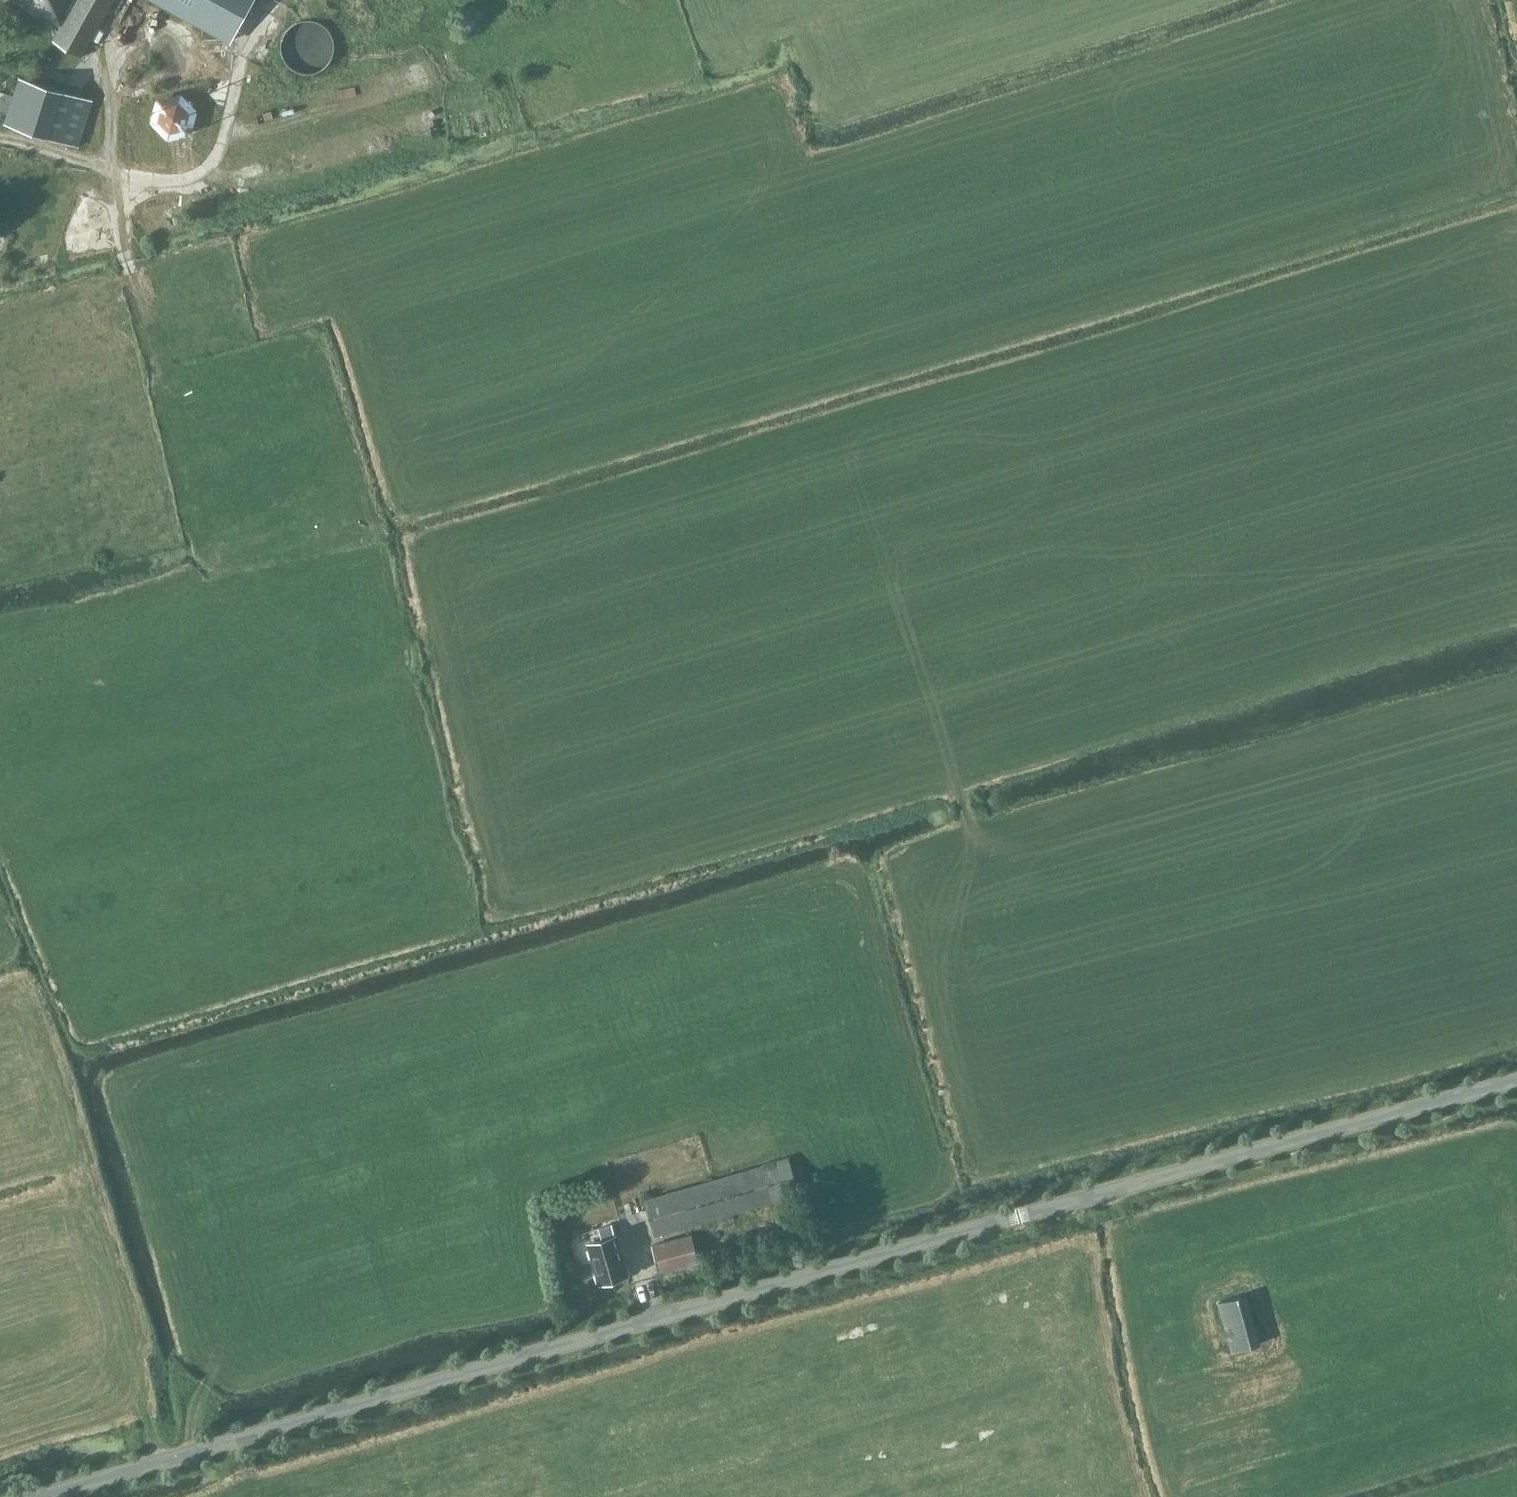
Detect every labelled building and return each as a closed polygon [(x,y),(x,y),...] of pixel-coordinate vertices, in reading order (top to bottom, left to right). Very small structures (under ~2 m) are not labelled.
[(61,24),(52,41),(82,58),(115,0),(17,0),(61,24)] [(232,41),(255,0),(155,0),(232,41)] [(328,50),(328,45),(327,39),(324,34),(320,30),(315,26),(310,25),(304,24),(298,25),(293,28),(289,32),(285,36),(283,42),(282,47),(283,53),(285,58),(288,63),(293,67),(298,69),(304,71),(310,70),(315,68),(320,65),(324,61),(327,56),(328,50)] [(80,146),(94,100),(19,77),(4,124),(80,146)] [(468,95),(472,113),(481,112),(478,93),(468,95)] [(194,105),(157,97),(150,129),(187,137),(194,105)] [(799,1192),(789,1158),(645,1200),(655,1234),(799,1192)] [(599,1285),(628,1276),(616,1237),(614,1238),(611,1226),(598,1230),(601,1242),(588,1246),(599,1285)] [(653,1245),(659,1266),(660,1272),(700,1262),(693,1235),(653,1245)] [(1260,1345),(1246,1294),(1217,1302),(1231,1353),(1260,1345)]
